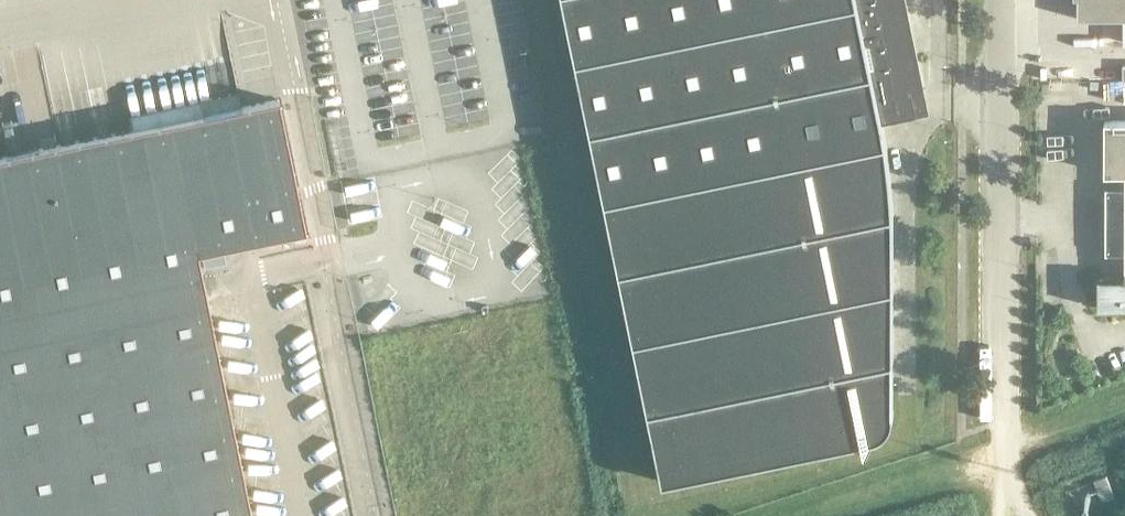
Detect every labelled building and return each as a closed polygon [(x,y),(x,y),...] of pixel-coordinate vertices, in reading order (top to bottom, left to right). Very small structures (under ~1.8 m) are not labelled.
[(663,482),(875,438),(878,437),(880,436),(883,435),(885,433),(887,431),(889,429),(890,427),(892,424),(892,422),(893,420),(893,418),(893,416),(893,414),(893,412),(893,410),(883,363),(893,361),(893,239),(893,234),(893,220),(892,206),(892,196),(891,182),(890,173),(889,163),(887,149),(885,135),(882,121),(917,114),(913,90),(922,88),(922,86),(917,87),(905,27),(910,26),(904,0),(564,0),(663,482)] [(1077,19),(1124,19),(1124,0),(1077,0),(1077,19)] [(196,253),(304,230),(276,99),(0,156),(0,515),(250,515),(196,253)] [(1103,120),(1103,174),(1124,174),(1124,279),(1098,279),(1098,308),(1124,308),(1124,121),(1103,120)] [(1106,475),(1094,479),(1102,500),(1114,496),(1106,475)]
